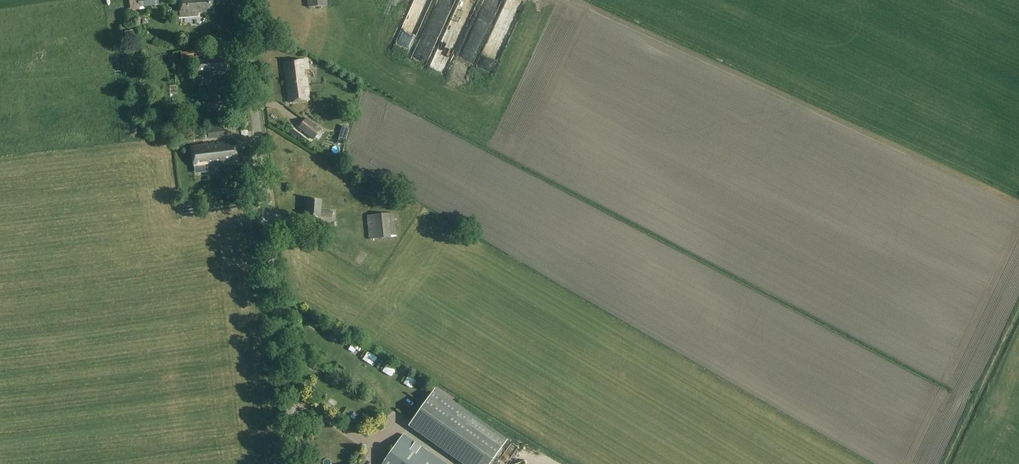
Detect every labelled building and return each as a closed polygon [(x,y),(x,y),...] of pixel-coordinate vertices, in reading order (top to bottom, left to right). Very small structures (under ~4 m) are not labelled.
[(213,0),(179,0),(180,17),(214,14),(213,0)] [(308,8),(327,7),(327,0),(307,0),(308,8)] [(490,25),(474,69),(489,75),(505,31),(490,25)] [(198,39),(211,38),(210,29),(197,30),(198,39)] [(133,30),(125,32),(127,40),(135,38),(133,30)] [(390,47),(402,52),(409,36),(396,31),(390,47)] [(463,31),(456,58),(471,62),(476,45),(469,43),(471,33),(463,31)] [(181,59),(201,56),(200,50),(180,53),(181,59)] [(229,73),(227,54),(213,56),(213,59),(197,61),(198,75),(209,73),(209,76),(229,73)] [(304,77),(304,70),(307,69),(306,60),(283,62),(284,72),(285,72),(289,103),(309,100),(306,77),(304,77)] [(312,140),(321,130),(306,118),(298,128),(312,140)] [(174,132),(189,130),(188,122),(174,124),(174,132)] [(208,139),(224,137),(223,127),(207,129),(208,139)] [(207,166),(238,163),(235,140),(204,144),(204,145),(191,147),(194,166),(198,166),(198,169),(208,168),(207,166)] [(314,169),(318,178),(328,174),(323,164),(314,169)] [(332,217),(332,211),(320,210),(321,200),(308,199),(307,215),(319,216),(332,217)] [(368,239),(396,237),(394,214),(366,216),(368,239)] [(347,342),(344,351),(355,356),(359,347),(347,342)] [(367,366),(373,357),(365,351),(358,359),(367,366)] [(386,363),(379,370),(386,377),(393,370),(386,363)] [(312,375),(315,381),(322,376),(318,371),(312,375)] [(331,374),(327,380),(334,385),(338,379),(331,374)] [(403,375),(400,387),(410,390),(414,379),(403,375)] [(506,439),(435,389),(408,427),(461,463),(489,463),(506,439)] [(320,406),(330,412),(336,402),(326,396),(320,406)] [(406,398),(401,404),(408,410),(413,403),(406,398)] [(344,414),(341,420),(349,425),(352,420),(344,414)] [(402,435),(382,463),(445,463),(402,435)]
